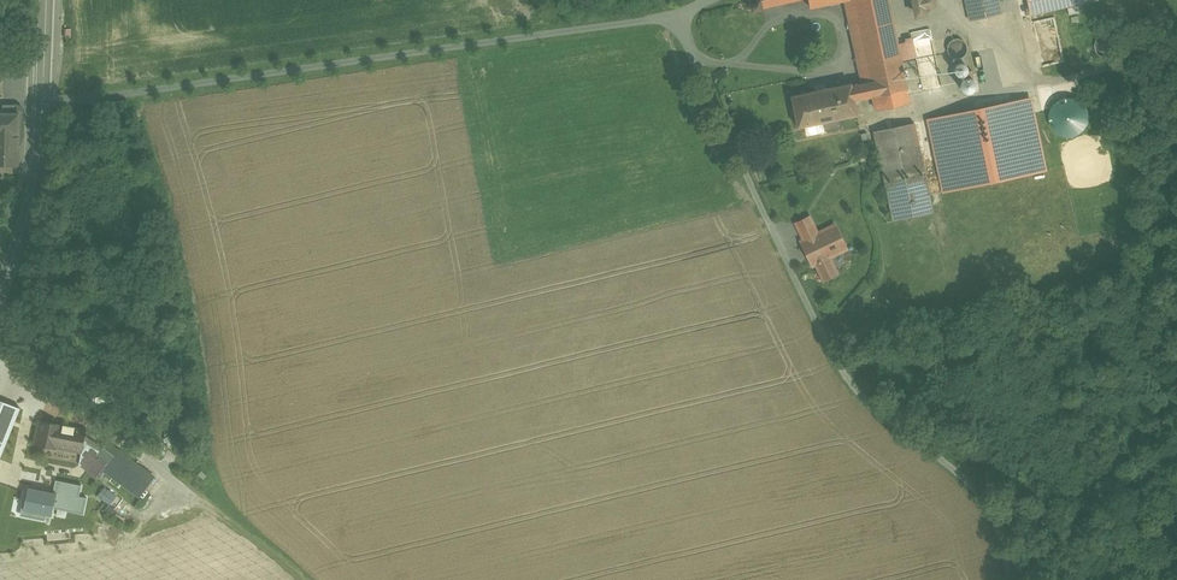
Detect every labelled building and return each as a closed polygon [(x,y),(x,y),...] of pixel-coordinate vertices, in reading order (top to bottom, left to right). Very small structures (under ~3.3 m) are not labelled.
[(752,11),(762,9),(762,8),(794,1),(793,0),(750,0),(752,11)] [(861,83),(851,85),(854,101),(874,97),(877,110),(910,103),(907,91),(906,85),(888,0),(843,0),(861,83)] [(971,21),(1011,12),(1008,0),(966,0),(971,21)] [(1032,14),(1095,0),(1029,0),(1032,14)] [(922,5),(921,5),(920,5),(918,5),(917,6),(916,6),(915,8),(915,9),(915,10),(915,12),(915,13),(916,14),(917,15),(918,15),(919,16),(920,16),(921,16),(922,15),(923,15),(924,14),(925,13),(925,12),(926,10),(925,9),(925,7),(923,6),(922,5)] [(930,28),(913,32),(922,68),(931,66),(929,58),(937,56),(930,28)] [(1112,33),(1109,33),(1107,33),(1105,33),(1103,34),(1101,35),(1100,36),(1098,38),(1097,39),(1096,41),(1096,43),(1095,46),(1096,48),(1096,50),(1097,52),(1099,54),(1100,55),(1102,56),(1103,57),(1105,58),(1109,58),(1112,57),(1114,57),(1116,55),(1117,54),(1118,53),(1119,52),(1120,50),(1121,48),(1121,47),(1121,45),(1121,43),(1120,41),(1119,39),(1118,38),(1117,37),(1116,35),(1114,34),(1112,33)] [(958,39),(956,39),(954,39),(952,40),(951,42),(949,43),(949,44),(948,46),(948,47),(947,49),(948,52),(948,53),(949,54),(950,56),(952,57),(953,58),(955,59),(958,59),(960,59),(961,58),(963,58),(965,56),(966,55),(966,54),(967,53),(967,52),(968,51),(968,49),(968,47),(967,45),(966,43),(965,42),(964,41),(962,40),(960,39),(958,39)] [(851,83),(791,96),(798,128),(807,126),(808,134),(842,127),(840,119),(857,115),(854,101),(851,85),(851,83)] [(1077,99),(1074,98),(1072,98),(1069,98),(1066,98),(1063,99),(1061,100),(1058,101),(1056,103),(1055,105),(1053,108),(1051,111),(1050,113),(1050,114),(1050,116),(1050,119),(1050,121),(1051,123),(1051,125),(1052,127),(1053,129),(1055,131),(1057,133),(1059,134),(1063,136),(1067,137),(1070,137),(1074,137),(1076,136),(1079,135),(1081,134),(1083,132),(1085,130),(1087,128),(1088,125),(1089,122),(1089,120),(1090,117),(1089,115),(1089,114),(1089,112),(1088,110),(1088,109),(1086,107),(1084,104),(1083,103),(1081,102),(1079,100),(1077,99)] [(1030,99),(929,120),(944,192),(1045,171),(1030,99)] [(4,113),(0,113),(0,164),(19,164),(19,136),(24,137),(24,109),(20,105),(4,105),(4,113)] [(934,213),(914,123),(874,131),(894,221),(934,213)] [(829,258),(846,249),(835,225),(801,241),(813,266),(817,264),(824,280),(837,274),(829,258)] [(22,407),(0,399),(0,467),(22,407)] [(86,429),(40,420),(35,444),(81,453),(79,464),(80,464),(99,478),(107,467),(95,457),(103,448),(85,435),(86,429)] [(146,471),(107,442),(103,448),(95,457),(107,467),(135,487),(146,471)] [(146,471),(135,487),(145,494),(157,478),(146,471)] [(47,515),(52,516),(54,507),(84,514),(87,497),(79,496),(82,485),(55,479),(53,492),(37,489),(38,487),(27,484),(20,516),(46,521),(47,515)] [(109,486),(100,493),(110,504),(118,497),(109,486)] [(113,517),(118,509),(110,504),(105,511),(113,517)]
